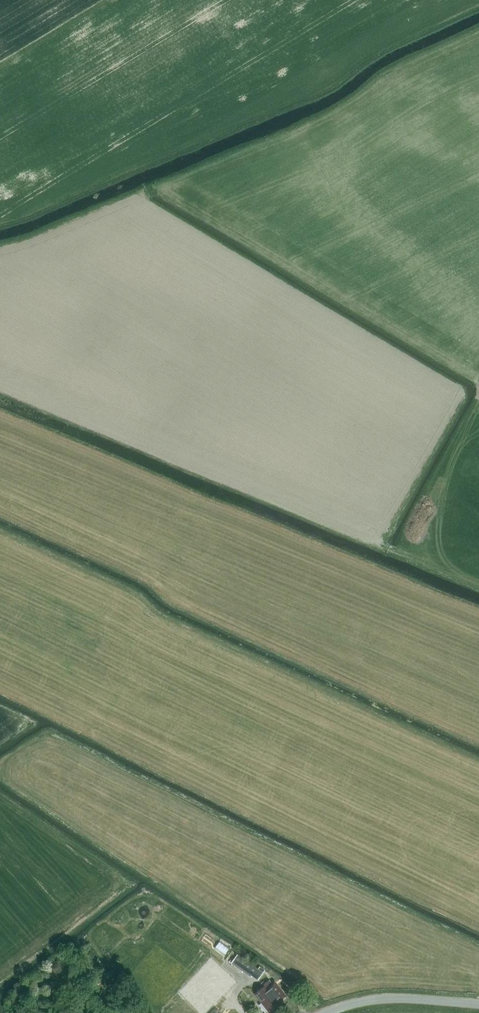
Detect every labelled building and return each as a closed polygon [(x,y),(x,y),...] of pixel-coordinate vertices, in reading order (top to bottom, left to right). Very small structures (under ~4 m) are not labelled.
[(256,968),(236,954),(230,963),(250,977),(256,968)] [(274,981),(271,983),(268,980),(263,984),(264,986),(254,994),(268,1012),(279,1004),(278,1002),(286,996),(274,981)]
